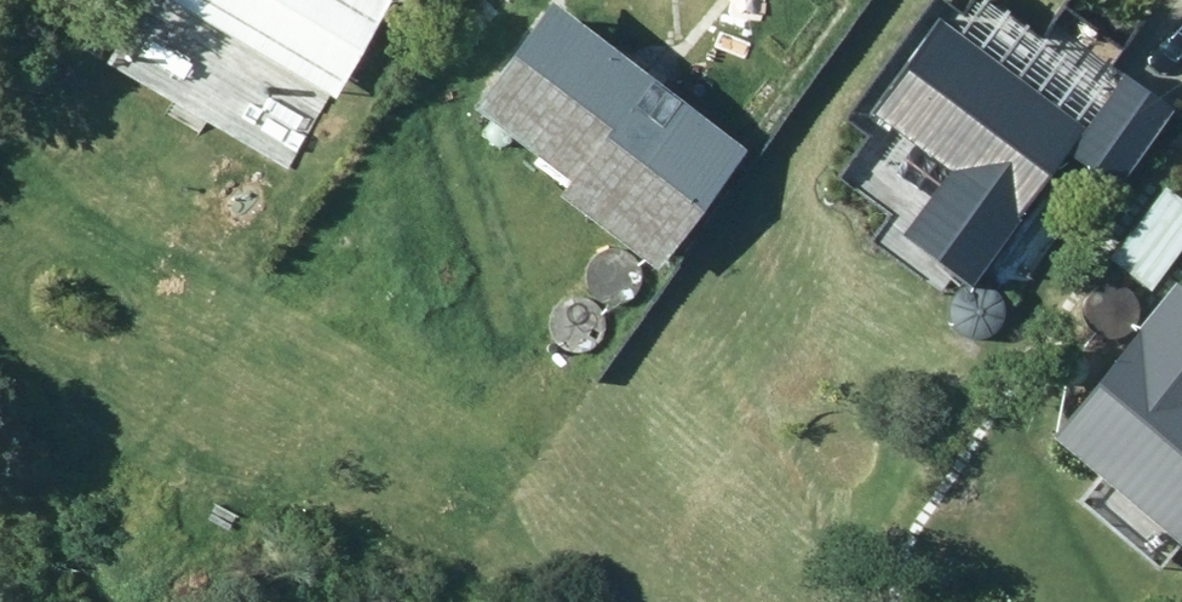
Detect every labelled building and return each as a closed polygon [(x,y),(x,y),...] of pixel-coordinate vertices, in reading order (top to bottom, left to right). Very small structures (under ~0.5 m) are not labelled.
[(334,98),(391,3),(387,0),(167,0),(334,98)] [(414,10),(424,0),(404,0),(414,10)] [(655,266),(744,150),(550,0),(547,0),(470,103),(569,180),(559,193),(655,266)] [(970,286),(1068,153),(1118,190),(1176,113),(1126,76),(1088,130),(937,20),(870,110),(951,171),(902,236),(970,286)] [(1165,191),(1112,262),(1152,291),(1181,251),(1181,204),(1165,191)] [(1049,438),(1181,548),(1181,288),(1178,285),(1049,438)] [(1080,329),(1087,336),(1096,340),(1106,342),(1115,339),(1124,334),(1130,326),(1133,317),(1132,307),(1128,298),(1121,290),(1113,286),(1103,285),(1095,286),(1087,290),(1081,296),(1077,303),(1076,311),(1076,320),(1080,329)] [(550,336),(557,343),(565,348),(575,349),(585,346),(593,341),(599,333),(602,324),(602,314),(598,305),(591,297),(582,293),(572,292),(564,294),(557,297),(551,303),(547,311),(545,319),(546,327),(550,336)] [(952,337),(959,344),(968,348),(977,350),(987,347),(995,342),(1001,334),(1004,325),(1004,315),(1000,306),(993,298),(984,294),(974,293),(966,294),(959,298),(953,304),(949,311),(947,319),(948,328),(952,337)]
